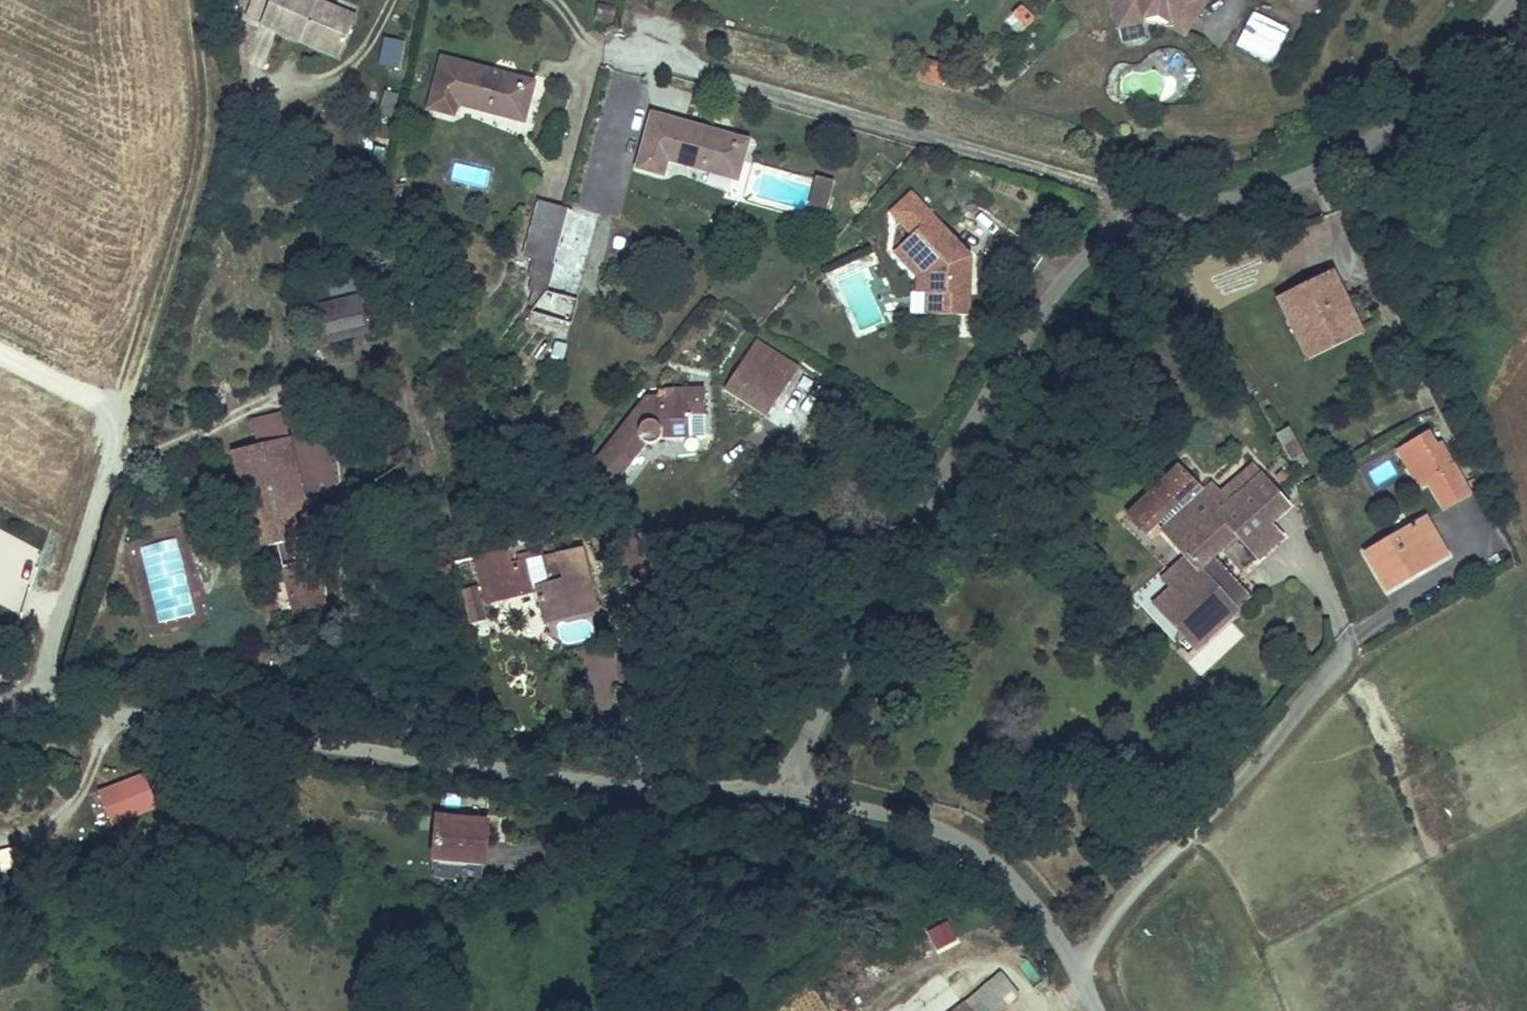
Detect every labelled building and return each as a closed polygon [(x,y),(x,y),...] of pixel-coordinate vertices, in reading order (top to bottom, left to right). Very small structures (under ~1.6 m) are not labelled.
[(261,26),(300,43),(302,38),(312,42),(310,47),(340,60),(354,28),(333,19),(337,10),(314,0),(273,0),(261,26)] [(1118,27),(1144,21),(1159,18),(1172,27),(1187,36),(1209,2),(1205,0),(1112,0),(1118,27)] [(337,10),(333,19),(354,28),(357,18),(337,10)] [(1271,64),(1288,27),(1250,10),(1233,46),(1271,64)] [(1159,18),(1144,21),(1145,26),(1169,31),(1172,27),(1159,18)] [(302,38),(300,43),(310,47),(312,42),(302,38)] [(466,69),(456,105),(525,122),(535,86),(466,69)] [(637,171),(664,178),(667,166),(738,187),(751,147),(652,119),(637,171)] [(820,213),(831,216),(838,194),(826,190),(820,213)] [(559,244),(568,212),(539,205),(524,261),(537,264),(527,297),(542,300),(559,244)] [(602,220),(568,212),(559,244),(542,300),(565,307),(574,276),(586,276),(602,220)] [(971,283),(971,260),(932,219),(898,252),(911,265),(924,279),(924,298),(926,298),(937,298),(937,319),(970,320),(970,297),(964,297),(964,282),(971,283)] [(924,298),(924,279),(911,265),(907,269),(918,281),(918,297),(924,298)] [(1343,316),(1320,272),(1267,299),(1290,344),(1343,316)] [(303,285),(309,307),(356,295),(351,273),(303,285)] [(937,319),(937,298),(926,298),(926,319),(937,319)] [(358,301),(310,313),(318,347),(366,335),(358,301)] [(1298,359),(1351,332),(1343,316),(1290,344),(1298,359)] [(788,392),(773,382),(762,374),(774,357),(756,344),(721,393),(765,424),(788,392)] [(762,374),(773,382),(785,364),(774,357),(762,374)] [(647,405),(590,476),(611,492),(646,448),(659,448),(659,441),(689,439),(689,420),(704,418),(704,393),(666,395),(666,403),(647,405)] [(258,447),(235,453),(257,552),(310,540),(283,417),(254,425),(258,447)] [(1291,424),(1275,430),(1291,466),(1306,460),(1291,424)] [(1429,437),(1398,454),(1411,478),(1417,475),(1435,509),(1466,494),(1442,448),(1435,451),(1429,437)] [(1168,458),(1118,505),(1137,525),(1185,478),(1168,458)] [(1226,491),(1209,506),(1232,534),(1253,558),(1276,539),(1263,522),(1256,514),(1239,494),(1256,479),(1260,475),(1254,468),(1226,491)] [(1276,494),(1260,475),(1256,479),(1239,494),(1256,514),(1273,498),(1276,494)] [(1182,555),(1193,568),(1203,589),(1216,623),(1243,600),(1207,556),(1232,534),(1209,506),(1195,490),(1156,524),(1182,555)] [(1256,514),(1263,522),(1284,503),(1276,494),(1273,498),(1256,514)] [(1311,504),(1303,510),(1311,519),(1318,513),(1311,504)] [(1364,551),(1387,588),(1440,557),(1418,517),(1362,547),(1364,551)] [(138,549),(160,626),(196,616),(174,539),(138,549)] [(1378,593),(1387,588),(1364,551),(1362,547),(1353,552),(1378,593)] [(499,552),(466,562),(480,615),(535,601),(545,632),(593,619),(575,562),(507,580),(499,552)] [(1193,568),(1182,555),(1158,575),(1167,586),(1175,596),(1157,611),(1188,647),(1216,623),(1203,589),(1193,568)] [(309,570),(281,578),(289,620),(319,613),(309,570)] [(1175,596),(1167,586),(1149,601),(1157,611),(1175,596)] [(106,789),(117,816),(159,799),(148,772),(106,789)] [(437,810),(431,852),(482,859),(489,817),(437,810)] [(924,930),(937,952),(960,939),(947,917),(924,930)] [(1009,973),(980,996),(996,1010),(1000,1010),(1022,992),(1009,973)] [(980,996),(960,1010),(996,1010),(980,996)] [(906,998),(889,1010),(916,1010),(906,998)]
